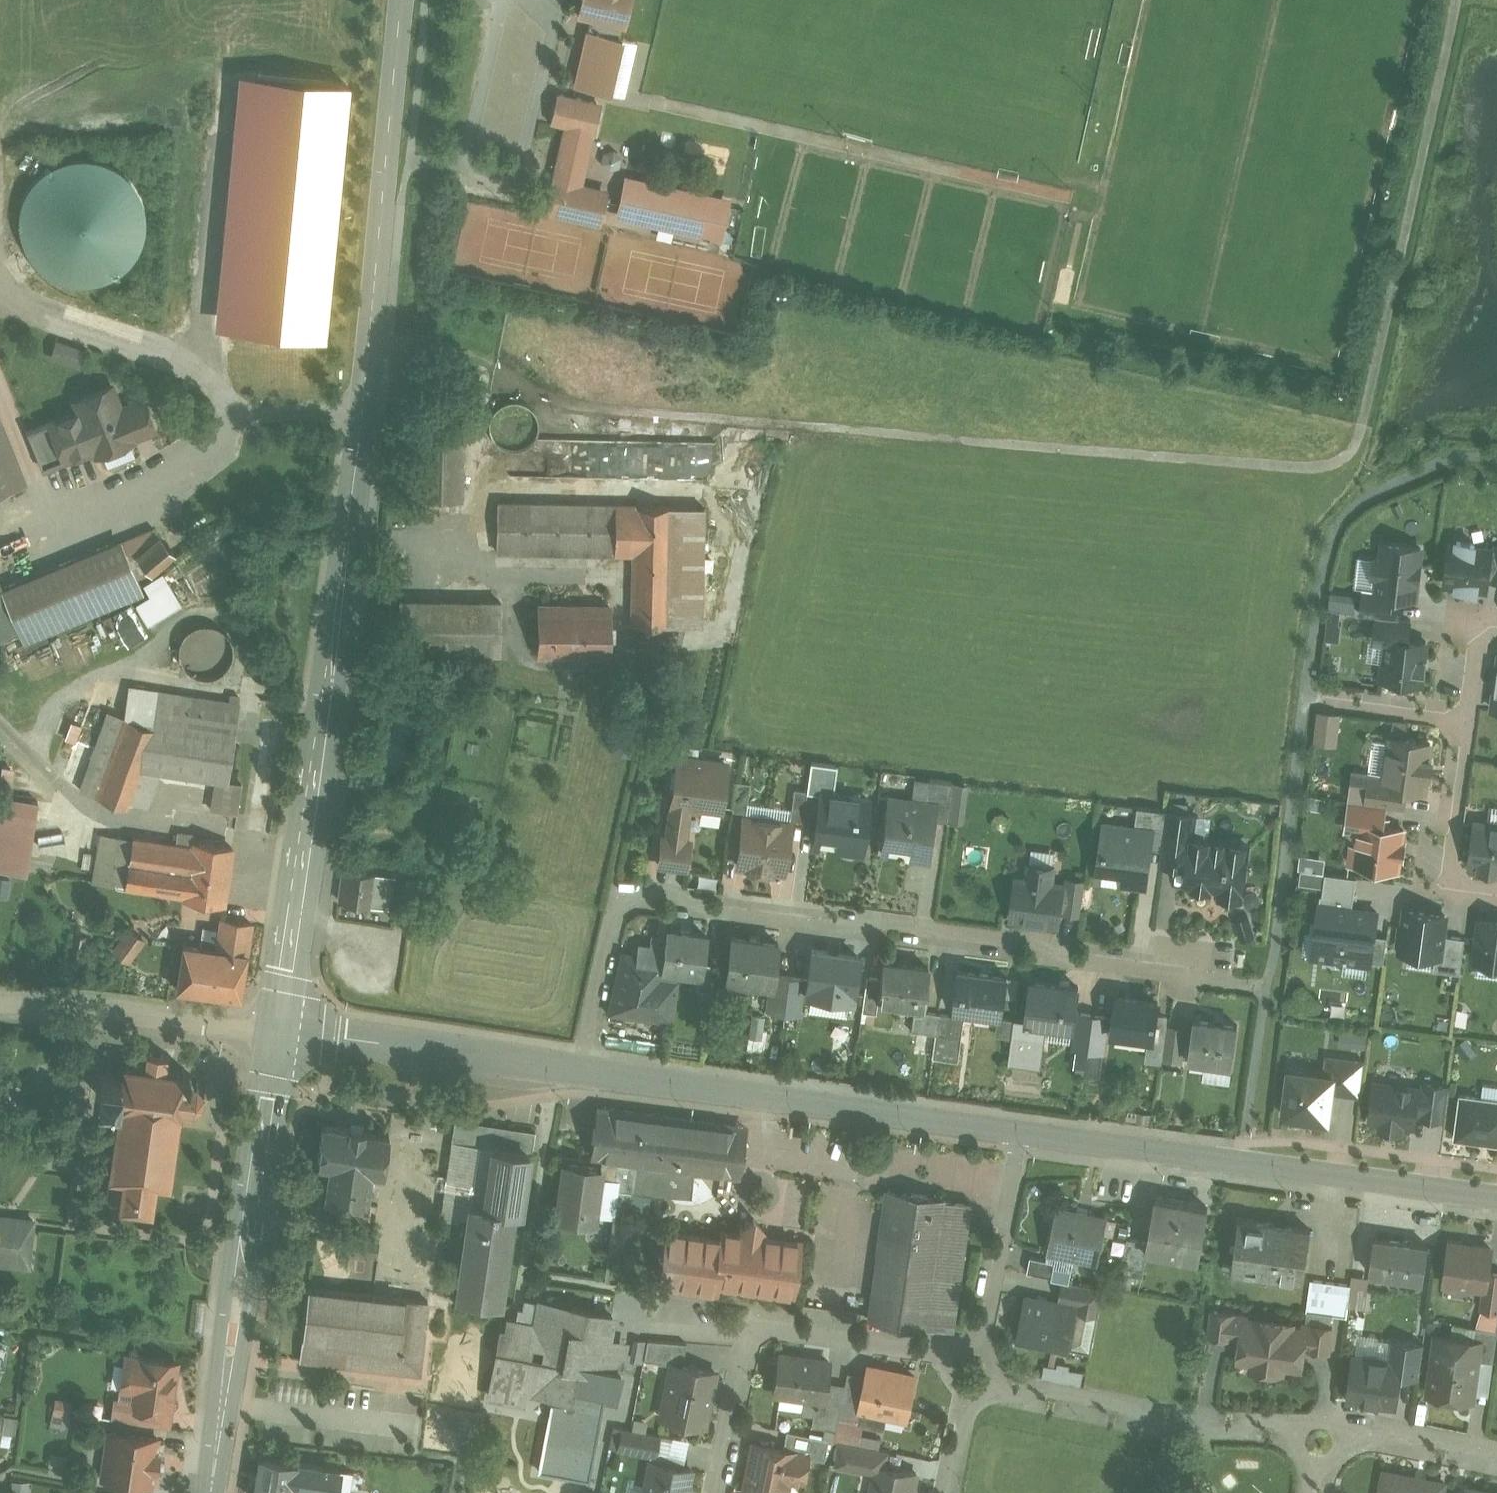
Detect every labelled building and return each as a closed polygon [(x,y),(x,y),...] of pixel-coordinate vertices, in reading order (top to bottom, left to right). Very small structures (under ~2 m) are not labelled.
[(579,15),(591,18),(589,29),(611,35),(611,36),(623,38),(631,0),(582,0),(579,15)] [(611,35),(589,29),(577,79),(600,85),(611,36),(611,35)] [(596,102),(558,93),(551,123),(567,127),(548,208),(602,220),(607,196),(576,189),(596,102)] [(118,272),(132,259),(142,242),(146,224),(144,205),(136,187),(123,173),(107,163),(88,159),(69,161),(51,168),(37,181),(27,197),(22,216),(24,236),(32,253),(45,268),(62,277),(81,282),(100,280),(118,272)] [(709,202),(624,184),(618,211),(703,230),(709,202)] [(51,339),(48,358),(80,365),(84,345),(51,339)] [(121,407),(112,386),(76,400),(80,410),(94,447),(97,453),(133,439),(133,437),(155,428),(149,414),(150,410),(148,404),(145,402),(143,398),(121,407)] [(538,436),(540,426),(538,417),(532,409),(524,404),(514,402),(505,404),(497,410),(492,418),(490,428),(492,437),(498,445),(506,450),(515,452),(525,450),(533,444),(538,436)] [(80,410),(28,430),(42,467),(94,447),(80,410)] [(0,418),(0,485),(3,493),(26,483),(0,418)] [(463,422),(424,422),(422,501),(462,502),(463,422)] [(601,476),(713,478),(714,441),(602,439),(601,476)] [(671,506),(498,503),(497,551),(634,554),(632,625),(668,626),(671,506)] [(705,507),(671,506),(668,626),(702,626),(705,507)] [(161,536),(138,556),(151,571),(174,551),(161,536)] [(1476,542),(1458,540),(1457,544),(1451,543),(1445,583),(1457,584),(1457,588),(1469,590),(1470,586),(1486,588),(1488,576),(1492,577),(1496,549),(1475,546),(1476,542)] [(1421,547),(1384,543),(1382,558),(1376,557),(1374,575),(1380,576),(1378,591),(1400,594),(1416,595),(1421,547)] [(98,552),(2,591),(18,629),(113,590),(98,552)] [(143,621),(179,605),(164,570),(140,581),(146,594),(133,600),(143,621)] [(0,585),(0,636),(18,629),(2,591),(0,585)] [(1378,591),(1365,590),(1362,614),(1376,616),(1398,618),(1398,617),(1400,594),(1378,591)] [(502,603),(400,601),(400,651),(501,653),(502,603)] [(611,607),(539,607),(538,653),(610,654),(611,607)] [(124,644),(143,638),(133,609),(114,616),(124,644)] [(1341,610),(1329,609),(1328,620),(1339,621),(1341,610)] [(1398,618),(1376,616),(1374,639),(1388,640),(1388,636),(1409,639),(1411,618),(1398,617),(1398,618)] [(231,660),(233,650),(231,640),(225,631),(216,625),(206,624),(196,626),(187,632),(181,641),(180,651),(182,661),(188,670),(197,675),(207,677),(217,675),(226,669),(231,660)] [(1409,639),(1388,636),(1388,640),(1385,661),(1383,661),(1382,678),(1422,682),(1424,669),(1425,669),(1426,659),(1425,659),(1427,641),(1409,639)] [(240,704),(159,691),(155,719),(235,732),(240,704)] [(1336,745),(1340,711),(1316,708),(1313,742),(1336,745)] [(153,726),(109,711),(81,790),(129,808),(143,769),(158,728),(153,726)] [(235,732),(155,719),(153,726),(158,728),(143,769),(216,780),(228,782),(235,732)] [(1431,743),(1391,738),(1386,776),(1385,785),(1411,789),(1425,790),(1427,775),(1430,775),(1432,759),(1429,758),(1431,743)] [(727,763),(678,757),(667,837),(685,839),(689,807),(701,808),(702,808),(703,803),(721,805),(727,763)] [(837,766),(811,763),(808,790),(807,792),(821,794),(822,792),(833,794),(837,766)] [(1386,776),(1371,774),(1367,803),(1386,806),(1403,808),(1405,793),(1411,789),(1385,785),(1386,776)] [(954,782),(931,779),(927,803),(938,804),(936,820),(949,821),(954,782)] [(228,782),(216,780),(212,810),(238,814),(242,784),(228,782)] [(750,782),(736,780),(732,809),(746,812),(750,782)] [(808,790),(794,788),(790,819),(803,821),(807,792),(808,790)] [(833,794),(822,792),(821,794),(814,846),(815,846),(816,839),(842,842),(841,850),(861,852),(868,798),(833,794)] [(927,803),(890,798),(883,853),(884,853),(885,847),(912,851),(912,857),(930,859),(936,820),(938,804),(927,803)] [(1367,803),(1351,801),(1348,826),(1360,827),(1361,823),(1387,827),(1388,819),(1384,818),(1386,806),(1367,803)] [(721,805),(703,803),(702,808),(701,808),(700,818),(719,821),(721,805)] [(1168,810),(1138,806),(1135,828),(1153,830),(1151,840),(1163,842),(1168,810)] [(0,809),(0,870),(27,875),(37,815),(0,809)] [(1197,814),(1168,810),(1163,842),(1164,842),(1191,845),(1192,836),(1194,836),(1197,814)] [(767,821),(744,817),(737,865),(749,866),(749,871),(760,872),(767,821)] [(791,824),(767,821),(760,872),(771,874),(772,870),(784,871),(791,824)] [(1387,827),(1361,823),(1360,827),(1358,845),(1361,846),(1359,863),(1399,869),(1400,855),(1402,856),(1404,843),(1402,843),(1404,829),(1387,827)] [(1472,863),(1482,864),(1481,868),(1496,870),(1496,825),(1477,823),(1472,863)] [(1135,828),(1105,824),(1100,866),(1125,869),(1123,881),(1145,884),(1151,840),(1153,830),(1135,828)] [(177,844),(112,834),(105,882),(178,893),(177,897),(185,899),(225,905),(233,848),(194,842),(195,835),(179,832),(177,844)] [(667,837),(663,836),(659,864),(686,868),(690,840),(667,837)] [(1210,888),(1211,883),(1217,840),(1194,838),(1194,836),(1192,836),(1191,845),(1164,842),(1162,861),(1161,861),(1161,862),(1188,866),(1187,880),(1194,881),(1193,885),(1210,888)] [(1248,845),(1217,840),(1211,883),(1222,885),(1221,893),(1241,896),(1248,845)] [(1300,854),(1298,884),(1322,885),(1323,855),(1300,854)] [(1023,883),(1011,881),(1005,921),(1059,928),(1064,887),(1055,885),(1057,871),(1025,866),(1023,883)] [(394,876),(345,870),(340,901),(390,908),(394,876)] [(1326,873),(1323,897),(1354,901),(1357,877),(1326,873)] [(6,896),(9,877),(0,876),(0,895),(6,896)] [(1323,897),(1320,897),(1313,956),(1371,963),(1377,911),(1353,908),(1354,901),(1323,897)] [(1445,915),(1407,910),(1405,926),(1401,925),(1399,944),(1402,945),(1401,950),(1436,955),(1440,955),(1443,934),(1445,915)] [(218,949),(214,953),(201,950),(201,947),(184,944),(177,988),(236,997),(242,992),(253,923),(223,919),(218,949)] [(1481,919),(1475,960),(1496,962),(1496,922),(1481,919)] [(1250,921),(1238,925),(1242,938),(1254,934),(1250,921)] [(692,935),(668,932),(668,930),(667,930),(666,939),(662,968),(663,969),(702,974),(707,935),(692,933),(692,935)] [(1466,937),(1443,934),(1440,955),(1436,955),(1434,970),(1461,973),(1466,937)] [(86,956),(88,936),(78,935),(75,954),(86,956)] [(654,937),(653,947),(641,945),(639,957),(624,955),(611,1013),(673,1021),(679,979),(662,976),(663,969),(662,968),(666,939),(654,937)] [(779,944),(731,937),(726,980),(774,986),(779,944)] [(841,954),(813,951),(808,987),(822,989),(823,984),(852,988),(852,993),(854,993),(859,957),(857,956),(857,958),(841,956),(841,954)] [(929,968),(883,962),(878,1002),(898,1005),(898,1003),(922,1006),(922,1008),(924,1008),(929,968)] [(1008,977),(959,971),(954,1010),(966,1012),(985,1014),(1002,1016),(1002,1017),(1003,1017),(1008,977)] [(779,976),(777,992),(771,991),(771,994),(768,1012),(785,1014),(790,977),(779,976)] [(805,979),(790,977),(785,1014),(800,1016),(805,979)] [(1079,988),(1032,982),(1027,1021),(1026,1022),(1048,1025),(1074,1028),(1079,988)] [(1158,1003),(1117,997),(1112,1033),(1154,1038),(1158,1003)] [(953,1016),(939,1014),(936,1035),(962,1039),(965,1022),(966,1012),(954,1010),(953,1016)] [(921,1016),(914,1015),(912,1032),(936,1035),(939,1014),(922,1012),(921,1016)] [(1093,1016),(1080,1014),(1075,1049),(1088,1051),(1093,1016)] [(748,1041),(758,1042),(762,1017),(752,1015),(748,1041)] [(1108,1018),(1093,1016),(1088,1051),(1103,1053),(1108,1018)] [(1048,1025),(1026,1022),(1027,1021),(1015,1019),(1009,1064),(1042,1069),(1048,1025)] [(1238,1026),(1194,1020),(1189,1059),(1233,1066),(1238,1026)] [(1186,1029),(1169,1026),(1165,1061),(1181,1063),(1186,1029)] [(1366,1045),(1366,1030),(1339,1030),(1339,1045),(1366,1045)] [(145,1067),(129,1065),(129,1061),(126,1061),(126,1064),(125,1064),(124,1068),(122,1068),(122,1071),(121,1072),(118,1071),(118,1074),(100,1072),(97,1093),(115,1096),(114,1099),(118,1099),(118,1100),(118,1103),(119,1103),(119,1108),(120,1108),(110,1177),(111,1177),(107,1204),(120,1205),(120,1207),(151,1211),(157,1182),(170,1185),(179,1119),(193,1121),(196,1112),(197,1111),(196,1108),(202,1103),(205,1105),(206,1102),(204,1101),(204,1093),(207,1092),(206,1090),(203,1090),(199,1085),(201,1083),(199,1080),(198,1083),(195,1082),(193,1078),(191,1075),(190,1075),(190,1074),(187,1073),(186,1073),(186,1069),(183,1069),(183,1072),(167,1070),(167,1067),(166,1067),(168,1056),(148,1053),(146,1064),(145,1064),(145,1067)] [(1328,1056),(1325,1075),(1334,1076),(1332,1092),(1360,1096),(1364,1061),(1328,1056)] [(1325,1075),(1289,1071),(1283,1115),(1328,1121),(1332,1092),(1334,1076),(1325,1075)] [(1458,1092),(1452,1138),(1496,1144),(1496,1085),(1481,1082),(1479,1095),(1458,1092)] [(1424,1090),(1376,1083),(1371,1120),(1383,1122),(1382,1128),(1401,1131),(1401,1124),(1413,1126),(1415,1113),(1421,1114),(1424,1090)] [(1447,1087),(1425,1084),(1424,1090),(1421,1114),(1421,1116),(1443,1118),(1443,1116),(1446,1117),(1449,1089),(1447,1089),(1447,1087)] [(739,1126),(611,1109),(607,1140),(596,1139),(594,1157),(603,1158),(601,1168),(602,1168),(601,1177),(619,1180),(605,1281),(619,1283),(631,1192),(692,1197),(694,1180),(717,1183),(718,1174),(732,1176),(739,1126)] [(365,1128),(350,1126),(349,1129),(323,1125),(317,1165),(329,1167),(319,1236),(372,1244),(377,1213),(367,1211),(373,1173),(384,1175),(390,1135),(365,1131),(365,1128)] [(495,1148),(468,1144),(460,1202),(471,1203),(458,1297),(499,1303),(513,1210),(521,1211),(529,1153),(494,1148),(495,1148)] [(601,1168),(565,1164),(557,1220),(594,1225),(601,1177),(602,1168),(601,1168)] [(952,1201),(889,1192),(871,1319),(933,1328),(934,1326),(953,1329),(971,1206),(952,1203),(952,1201)] [(1208,1208),(1156,1199),(1148,1243),(1147,1251),(1199,1260),(1208,1208)] [(1108,1218),(1057,1208),(1048,1250),(1099,1261),(1108,1218)] [(0,1217),(0,1263),(29,1266),(34,1221),(0,1217)] [(755,1220),(742,1230),(741,1235),(723,1232),(722,1240),(668,1232),(665,1250),(664,1250),(664,1251),(665,1251),(664,1255),(660,1257),(663,1261),(663,1264),(662,1264),(662,1265),(663,1265),(660,1284),(717,1292),(718,1284),(793,1295),(796,1277),(796,1276),(796,1273),(801,1270),(797,1266),(798,1263),(798,1262),(801,1244),(764,1238),(765,1233),(755,1220)] [(1311,1230),(1240,1221),(1233,1269),(1235,1269),(1235,1266),(1253,1269),(1252,1272),(1285,1276),(1285,1273),(1303,1275),(1302,1278),(1304,1279),(1311,1230)] [(1148,1243),(1128,1239),(1122,1273),(1143,1277),(1147,1251),(1148,1243)] [(1428,1246),(1375,1239),(1370,1274),(1371,1274),(1369,1285),(1392,1288),(1394,1277),(1423,1281),(1428,1246)] [(1491,1249),(1450,1243),(1445,1283),(1484,1289),(1486,1289),(1488,1273),(1491,1249)] [(1056,1261),(1031,1257),(1028,1271),(1053,1276),(1056,1261)] [(1488,1273),(1486,1289),(1484,1289),(1482,1308),(1476,1328),(1496,1331),(1496,1274),(1488,1273)] [(1095,1286),(1064,1280),(1060,1300),(1078,1303),(1091,1306),(1095,1286)] [(1351,1285),(1311,1280),(1307,1311),(1308,1312),(1331,1315),(1347,1317),(1351,1285)] [(428,1302),(309,1288),(300,1360),(420,1373),(428,1302)] [(1059,1304),(1050,1302),(1050,1304),(1038,1301),(1038,1300),(1026,1297),(1018,1338),(1045,1344),(1047,1337),(1069,1342),(1067,1348),(1069,1348),(1078,1303),(1060,1300),(1059,1304)] [(613,1316),(525,1299),(523,1309),(518,1308),(515,1322),(509,1321),(507,1333),(502,1332),(490,1395),(523,1402),(525,1390),(572,1399),(574,1389),(585,1391),(584,1395),(615,1401),(624,1352),(607,1349),(613,1316)] [(1274,1320),(1255,1317),(1255,1321),(1246,1320),(1247,1315),(1211,1310),(1208,1334),(1241,1339),(1238,1360),(1253,1362),(1252,1367),(1267,1369),(1255,1362),(1255,1360),(1268,1361),(1274,1320)] [(1331,1315),(1308,1312),(1306,1323),(1330,1326),(1331,1315)] [(1292,1322),(1274,1320),(1268,1361),(1281,1363),(1281,1366),(1301,1368),(1304,1347),(1330,1351),(1333,1327),(1330,1326),(1306,1323),(1305,1323),(1304,1328),(1292,1326),(1292,1322)] [(1475,1328),(1473,1342),(1481,1343),(1478,1361),(1493,1363),(1496,1337),(1496,1331),(1476,1328),(1475,1328)] [(1473,1342),(1437,1336),(1430,1389),(1474,1396),(1475,1385),(1474,1385),(1478,1363),(1478,1361),(1481,1343),(1473,1342)] [(687,1343),(648,1340),(644,1360),(672,1365),(672,1364),(683,1366),(687,1343)] [(1424,1344),(1396,1341),(1393,1362),(1401,1363),(1399,1375),(1419,1378),(1424,1344)] [(829,1362),(780,1355),(775,1394),(816,1400),(823,1401),(825,1387),(829,1362)] [(177,1363),(126,1356),(123,1377),(137,1379),(133,1402),(133,1408),(158,1412),(156,1426),(168,1428),(177,1363)] [(1393,1362),(1355,1357),(1349,1399),(1395,1405),(1399,1375),(1401,1363),(1393,1362)] [(1042,1362),(1042,1379),(1081,1381),(1082,1369),(1069,1368),(1069,1363),(1042,1362)] [(683,1366),(672,1364),(672,1365),(662,1416),(705,1425),(716,1373),(683,1366)] [(915,1377),(870,1368),(868,1377),(861,1409),(863,1410),(907,1419),(915,1377)] [(868,1377),(849,1372),(845,1390),(840,1415),(861,1420),(863,1410),(861,1409),(868,1377)] [(845,1390),(825,1387),(823,1401),(816,1400),(812,1426),(837,1429),(840,1415),(845,1390)] [(51,1398),(51,1426),(70,1426),(71,1398),(51,1398)] [(133,1402),(116,1400),(113,1419),(156,1426),(158,1412),(133,1408),(133,1402)] [(659,1435),(623,1428),(619,1449),(654,1456),(659,1435)] [(157,1438),(110,1431),(104,1478),(150,1485),(157,1438)] [(829,1439),(787,1431),(783,1451),(807,1455),(807,1457),(825,1460),(829,1439)] [(890,1451),(855,1444),(851,1469),(876,1474),(878,1466),(886,1467),(890,1451)] [(754,1445),(745,1490),(761,1492),(786,1492),(790,1474),(803,1476),(807,1457),(807,1455),(783,1451),(754,1445)] [(262,1457),(256,1492),(290,1492),(291,1486),(295,1463),(262,1457)] [(651,1461),(645,1492),(687,1492),(692,1470),(651,1461)] [(340,1470),(295,1463),(291,1486),(336,1492),(340,1470)] [(878,1466),(876,1474),(872,1492),(911,1492),(915,1475),(916,1475),(917,1473),(886,1467),(878,1466)] [(1385,1471),(1381,1492),(1443,1492),(1445,1483),(1385,1471)] [(11,1492),(29,1492),(30,1480),(11,1480),(11,1492)]
